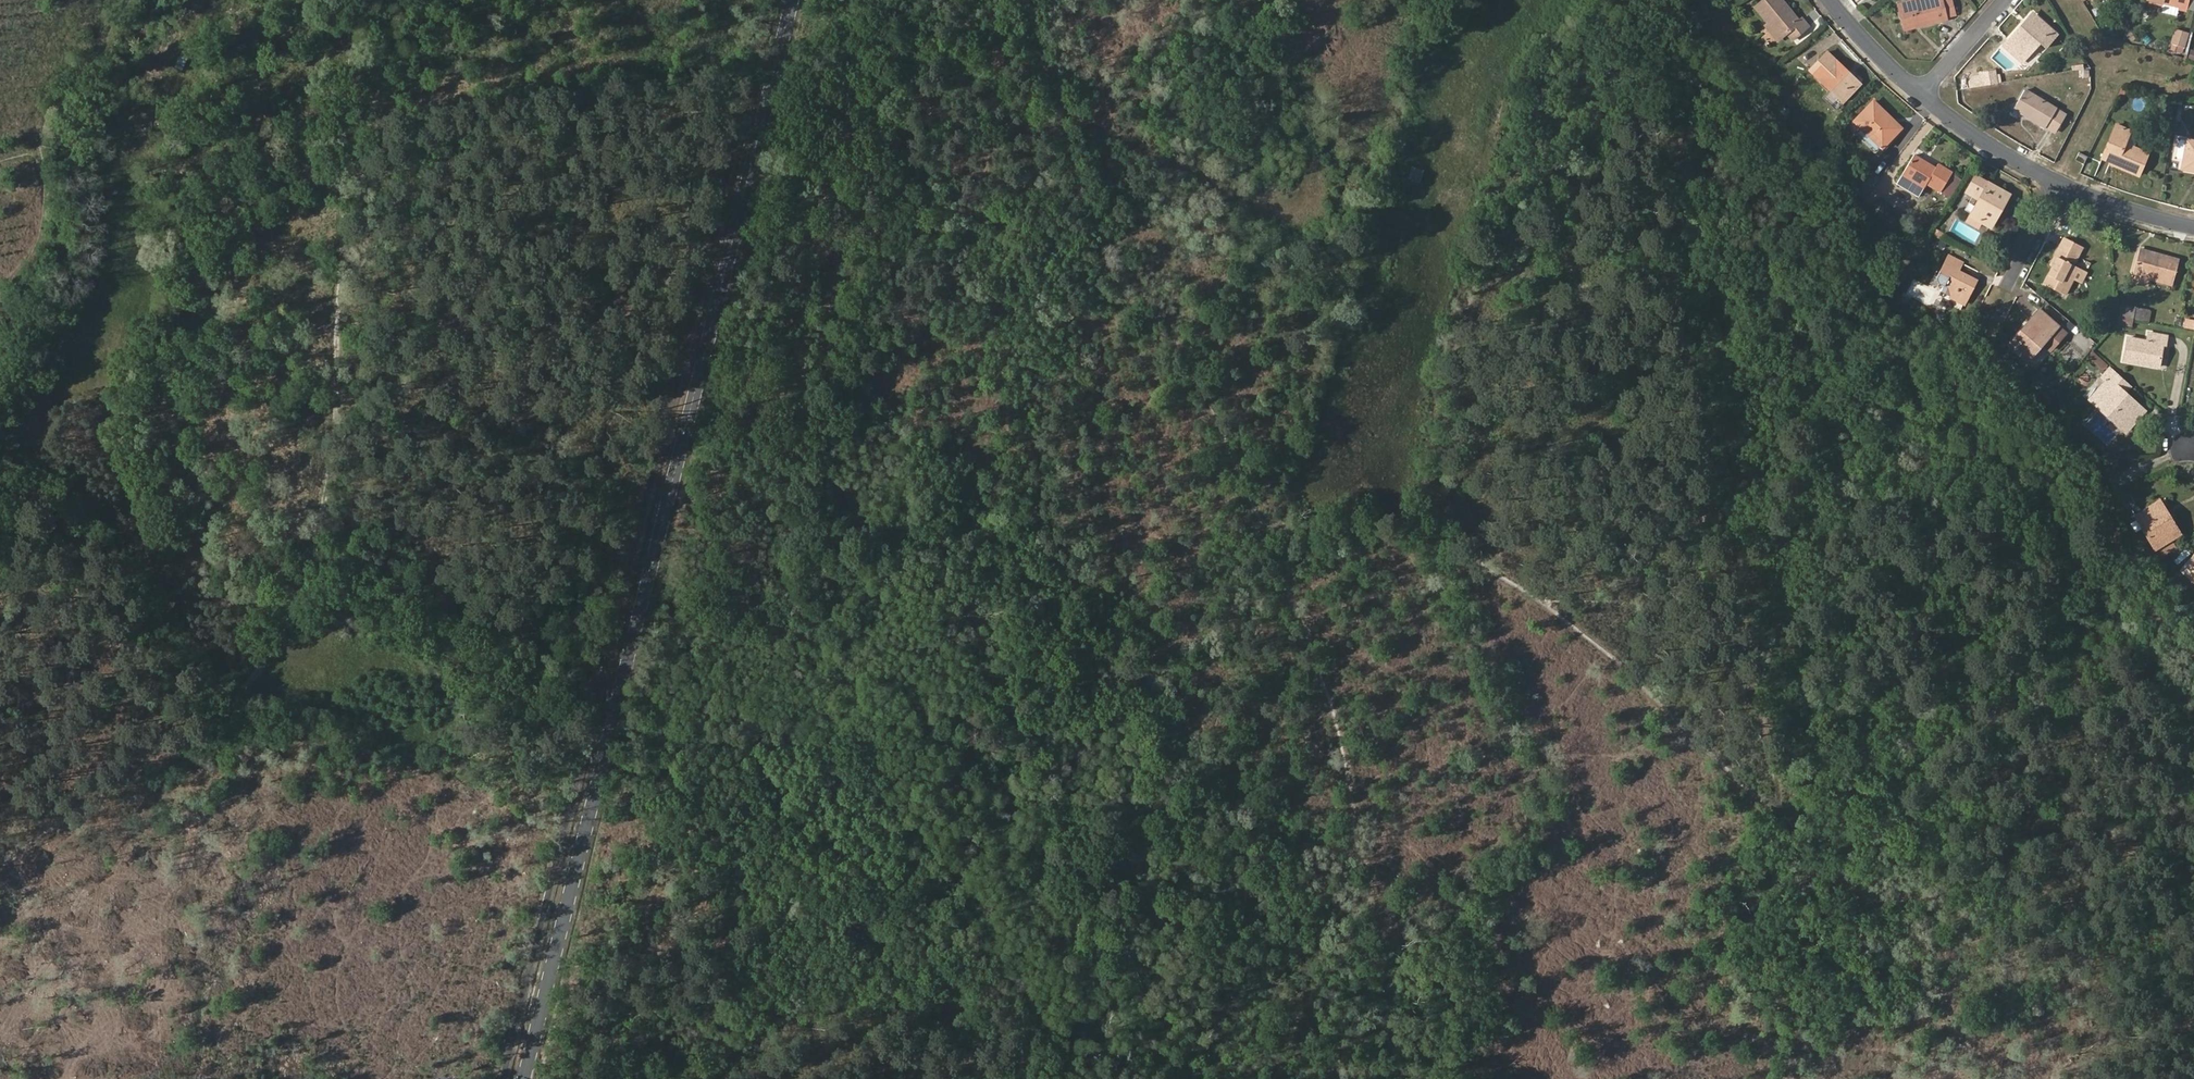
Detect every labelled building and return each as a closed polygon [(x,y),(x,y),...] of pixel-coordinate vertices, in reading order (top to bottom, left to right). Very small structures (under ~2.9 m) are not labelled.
[(1782,0),(1763,0),(1755,7),(1767,22),(1780,38),(1786,34),(1792,40),(1809,27),(1802,18),(1799,20),(1782,0)] [(1922,0),(1909,0),(1909,1),(1898,3),(1903,25),(1918,21),(1919,25),(1938,21),(1938,20),(1946,18),(1955,16),(1951,0),(1931,0),(1932,1),(1923,3),(1922,0)] [(2163,2),(2180,6),(2188,8),(2190,0),(2152,0),(2163,2)] [(2161,10),(2178,14),(2180,6),(2163,2),(2161,10)] [(2123,11),(2119,25),(2125,27),(2129,13),(2123,11)] [(2037,15),(2032,12),(2021,25),(2024,28),(2037,15)] [(2024,28),(2021,25),(2009,40),(2027,57),(2040,42),(2046,46),(2057,34),(2037,15),(2024,28)] [(1763,26),(1776,42),(1780,38),(1767,22),(1763,26)] [(2185,47),(2188,32),(2178,29),(2174,44),(2185,47)] [(2022,62),(2027,57),(2009,40),(2003,46),(2022,62)] [(1835,59),(1817,77),(1842,101),(1856,86),(1844,74),(1847,71),(1835,59)] [(1999,82),(1997,70),(1983,73),(1985,85),(1999,82)] [(1856,86),(1859,83),(1847,71),(1844,74),(1856,86)] [(2066,114),(2024,87),(2012,106),(2045,128),(2046,127),(2055,132),(2066,114)] [(1873,101),(1854,121),(1882,148),(1901,128),(1873,101)] [(2131,131),(2117,124),(2104,154),(2117,160),(2115,165),(2138,176),(2148,153),(2135,146),(2133,150),(2124,146),(2131,131)] [(2182,139),(2179,141),(2177,156),(2180,158),(2184,159),(2183,169),(2193,171),(2193,141),(2182,139)] [(2075,160),(2084,165),(2088,157),(2079,152),(2075,160)] [(1937,163),(1934,168),(1913,154),(1901,173),(1923,187),(1925,183),(1940,192),(1951,172),(1937,163)] [(2115,165),(2117,160),(2104,154),(2102,159),(2115,165)] [(1917,196),(1923,187),(1901,173),(1895,183),(1917,196)] [(1969,193),(1980,199),(1972,216),(1983,222),(1990,226),(1998,210),(1995,209),(1999,202),(2002,203),(2007,193),(1978,178),(1969,193)] [(1980,229),(1983,222),(1972,216),(1969,222),(1980,229)] [(2058,258),(2053,267),(2044,285),(2065,295),(2074,276),(2079,267),(2073,265),(2082,246),(2064,238),(2055,256),(2058,258)] [(2174,282),(2180,259),(2139,249),(2133,272),(2150,276),(2174,282)] [(1960,263),(1947,256),(1942,265),(1956,272),(1960,263)] [(1974,282),(1956,272),(1942,265),(1935,279),(1936,283),(1942,286),(1939,292),(1953,299),(1956,293),(1966,298),(1974,282)] [(2082,279),(2086,271),(2079,267),(2074,276),(2082,279)] [(2148,284),(2150,276),(2133,272),(2132,280),(2148,284)] [(1966,298),(1956,293),(1953,299),(1963,304),(1966,298)] [(2136,307),(2123,304),(2121,316),(2134,318),(2136,307)] [(2151,310),(2136,307),(2134,318),(2149,320),(2151,310)] [(2031,320),(2033,322),(2017,341),(2032,355),(2042,343),(2057,326),(2040,310),(2031,320)] [(2133,325),(2134,318),(2121,316),(2120,323),(2133,325)] [(2017,341),(2033,322),(2031,320),(2014,339),(2017,341)] [(2051,352),(2067,334),(2057,326),(2042,343),(2051,352)] [(2148,333),(2147,340),(2128,337),(2124,360),(2159,366),(2163,343),(2165,343),(2167,336),(2148,333)] [(2032,355),(2017,341),(2014,339),(2009,346),(2027,361),(2032,355)] [(2120,396),(2131,386),(2111,368),(2104,377),(2112,384),(2107,390),(2103,385),(2094,395),(2104,404),(2101,408),(2111,417),(2115,414),(2129,427),(2140,414),(2131,406),(2128,410),(2116,400),(2120,396)] [(2094,395),(2091,399),(2101,408),(2104,404),(2094,395)] [(2131,406),(2120,396),(2116,400),(2128,410),(2131,406)] [(2129,427),(2115,414),(2111,417),(2125,431),(2129,427)] [(2175,523),(2161,499),(2157,501),(2171,525),(2175,523)] [(2157,501),(2134,514),(2154,549),(2180,534),(2175,523),(2171,525),(2157,501)] [(2183,570),(2193,580),(2193,558),(2183,570)]
